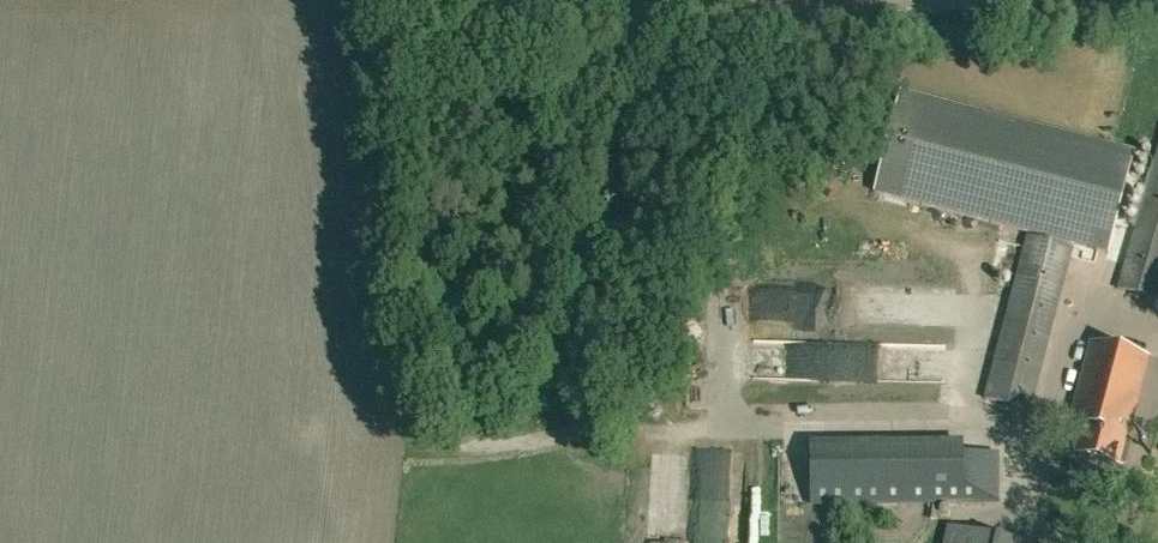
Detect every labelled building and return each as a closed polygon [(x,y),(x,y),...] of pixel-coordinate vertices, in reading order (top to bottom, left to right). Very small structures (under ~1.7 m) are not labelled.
[(1108,252),(1134,151),(900,91),(875,192),(1108,252)] [(1118,289),(1157,300),(1157,149),(1118,289)] [(1072,249),(1028,237),(984,398),(1028,410),(1072,249)] [(788,370),(788,342),(759,342),(759,370),(788,370)] [(1081,423),(1073,452),(1117,464),(1124,435),(1126,435),(1147,356),(1091,342),(1070,421),(1081,423)] [(998,451),(962,453),(962,441),(810,442),(810,505),(908,504),(998,503),(998,451)] [(949,527),(945,542),(1019,542),(949,527)]
